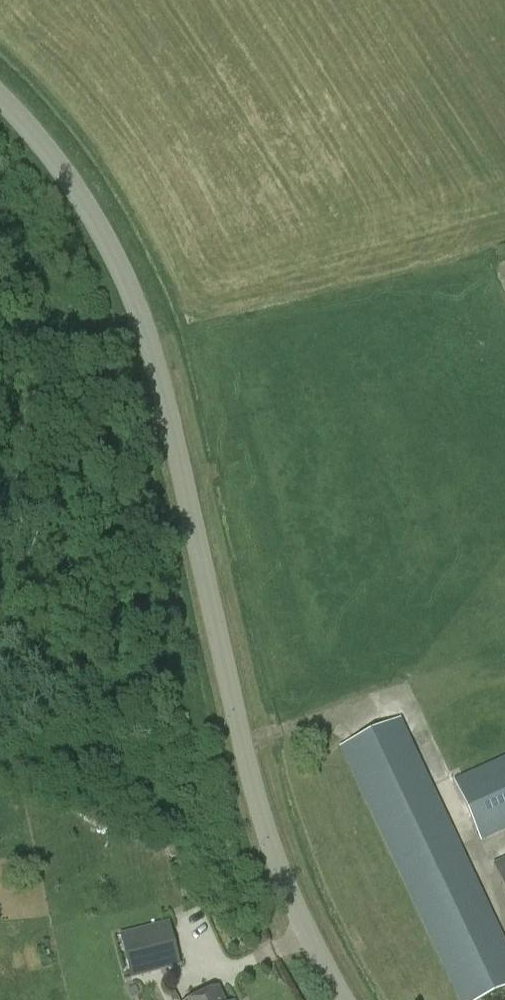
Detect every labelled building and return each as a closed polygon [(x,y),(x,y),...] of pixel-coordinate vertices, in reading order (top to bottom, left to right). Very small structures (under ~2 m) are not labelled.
[(339,748),(458,999),(484,999),(504,990),(504,938),(402,719),(339,748)] [(481,841),(504,830),(504,758),(454,781),(481,841)] [(504,893),(504,859),(492,865),(504,893)] [(168,924),(121,936),(132,979),(179,967),(168,924)] [(197,999),(223,999),(219,990),(197,999)]
